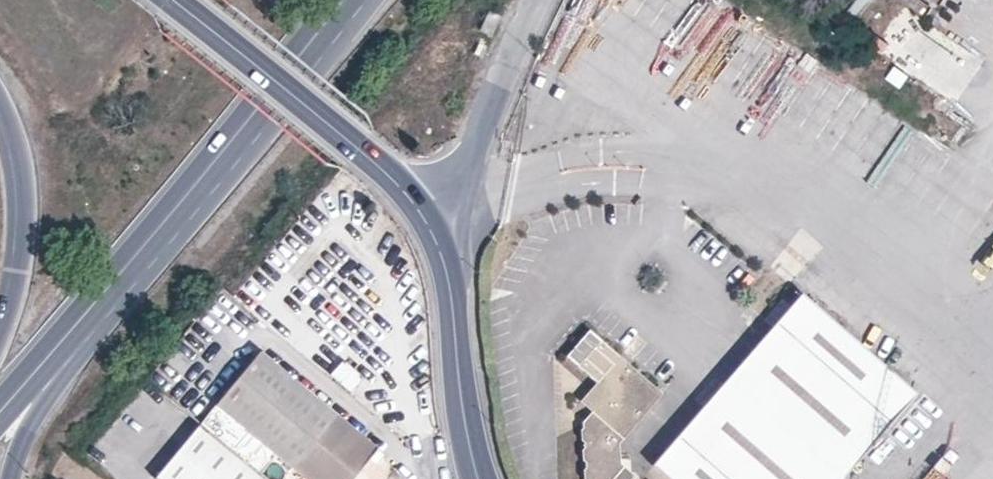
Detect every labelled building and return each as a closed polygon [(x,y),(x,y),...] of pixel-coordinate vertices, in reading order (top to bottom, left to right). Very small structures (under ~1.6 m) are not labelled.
[(481,27),(492,32),(501,14),(490,8),(481,27)] [(653,465),(669,478),(841,478),(915,394),(801,294),(653,465)] [(590,331),(568,357),(597,382),(591,390),(592,411),(583,422),(586,478),(638,478),(620,463),(619,443),(662,393),(590,331)] [(302,478),(353,478),(377,450),(260,352),(216,407),(302,478)] [(348,385),(357,372),(340,360),(331,373),(348,385)] [(203,426),(159,478),(267,478),(203,426)]
